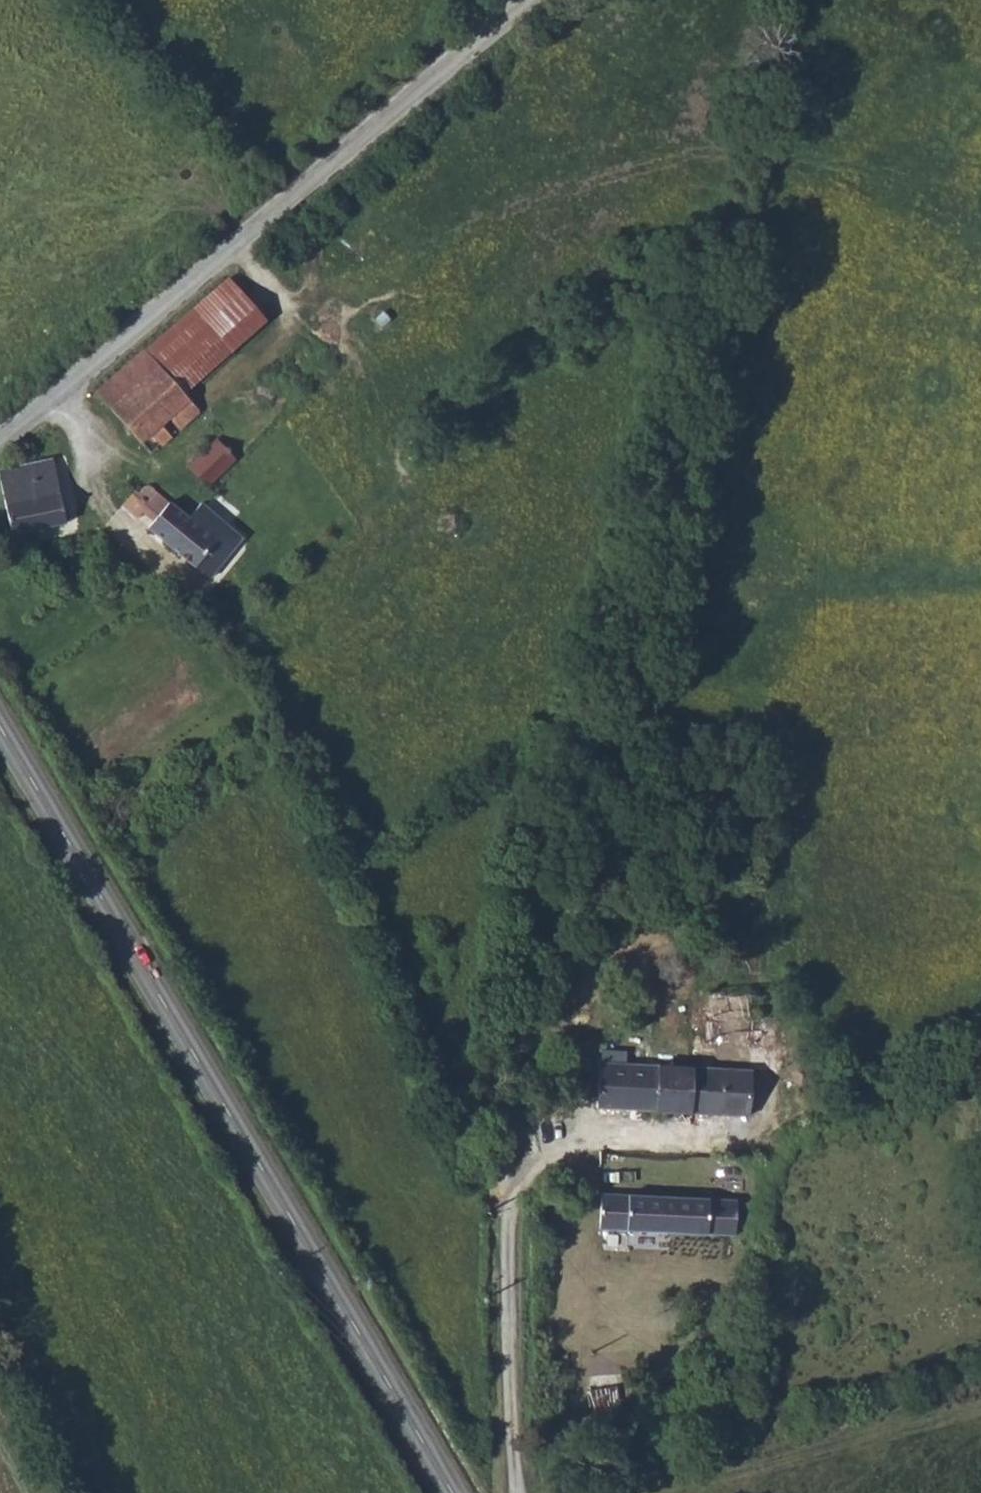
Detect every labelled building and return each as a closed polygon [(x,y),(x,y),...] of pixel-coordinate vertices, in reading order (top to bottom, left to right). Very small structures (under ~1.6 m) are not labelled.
[(265,321),(228,279),(146,350),(183,393),(265,321)] [(183,393),(146,350),(145,349),(96,392),(140,443),(150,433),(161,445),(172,436),(161,424),(168,418),(179,430),(200,412),(183,393)] [(236,460),(216,439),(187,466),(207,487),(236,460)] [(0,468),(0,478),(12,534),(66,523),(52,457),(0,468)] [(144,511),(158,494),(157,493),(154,488),(150,486),(147,485),(142,488),(138,492),(136,490),(123,505),(138,518),(144,511)] [(154,520),(169,503),(158,494),(144,511),(154,520)] [(169,503),(154,520),(149,527),(209,579),(242,539),(201,504),(189,519),(169,503)] [(764,1049),(600,1042),(597,1104),(761,1108),(761,1106),(764,1049)] [(592,1229),(733,1228),(734,1189),(592,1191),(592,1229)] [(734,1189),(733,1228),(750,1228),(751,1190),(734,1189)]
